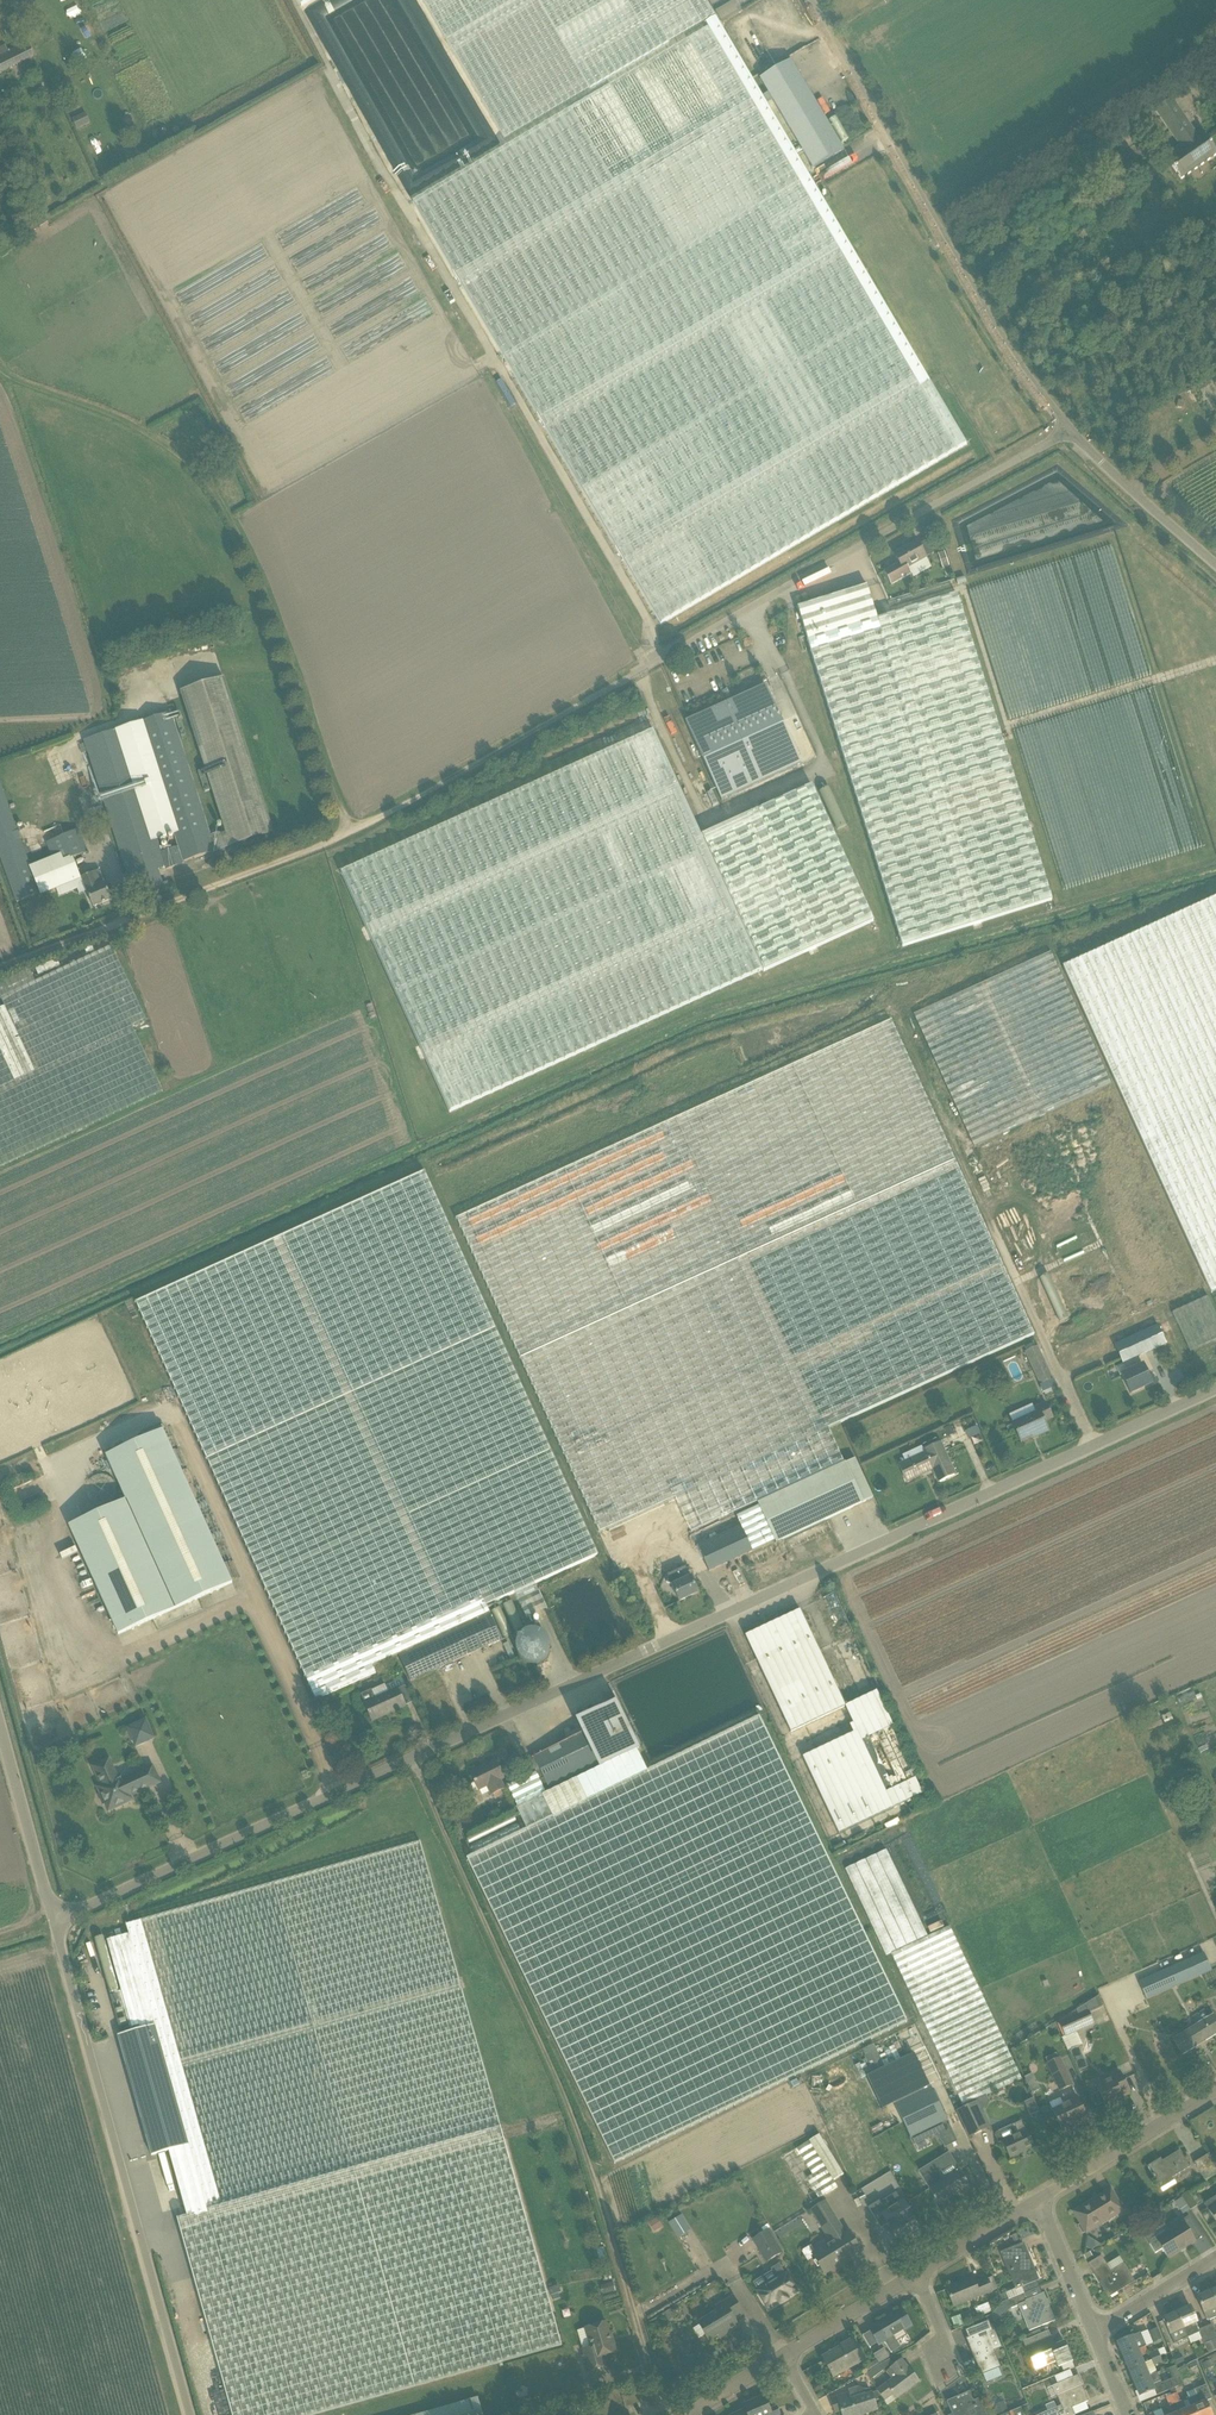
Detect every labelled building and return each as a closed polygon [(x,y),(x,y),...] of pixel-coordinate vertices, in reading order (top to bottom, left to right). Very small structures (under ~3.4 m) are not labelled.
[(446,43),(504,142),(705,24),(715,18),(717,17),(707,0),(422,0),(446,43)] [(738,13),(732,2),(716,12),(722,23),(738,13)] [(705,24),(708,28),(486,159),(412,202),(504,358),(661,625),(966,445),(809,178),(715,18),(705,24)] [(9,53),(5,45),(0,48),(0,74),(35,57),(28,44),(9,53)] [(833,157),(830,151),(835,148),(840,145),(791,62),(759,81),(767,95),(763,97),(767,103),(771,101),(812,170),(833,157)] [(1181,180),(1215,155),(1215,153),(1201,131),(1196,134),(1172,99),(1155,111),(1179,146),(1165,156),(1181,180)] [(119,128),(136,122),(132,111),(115,117),(119,128)] [(77,131),(86,127),(81,116),(72,120),(77,131)] [(167,138),(167,129),(163,126),(158,129),(158,138),(163,141),(167,138)] [(843,151),(840,145),(835,148),(838,154),(843,151)] [(833,157),(838,154),(835,148),(830,151),(833,157)] [(504,377),(495,382),(509,406),(518,402),(504,377)] [(899,563),(883,572),(891,586),(911,574),(908,569),(926,559),(917,542),(894,554),(899,563)] [(949,567),(944,552),(938,554),(943,569),(949,567)] [(808,641),(902,947),(1052,901),(957,594),(877,619),(867,586),(797,608),(808,641)] [(225,837),(209,842),(212,853),(271,835),(223,679),(180,692),(225,837)] [(765,685),(685,722),(721,802),(801,765),(765,685)] [(169,714),(138,724),(174,836),(177,847),(181,863),(212,853),(209,842),(169,714)] [(156,841),(174,836),(138,724),(120,729),(156,841)] [(181,863),(177,847),(160,852),(156,841),(120,729),(84,741),(135,898),(168,887),(167,883),(162,884),(158,870),(166,868),(166,870),(182,865),(181,863)] [(652,732),(485,810),(340,877),(451,1115),(762,971),(652,732)] [(33,874),(31,867),(0,781),(0,857),(17,902),(41,893),(33,874)] [(874,921),(811,786),(701,836),(764,972),(874,921)] [(41,893),(76,880),(68,860),(33,874),(41,893)] [(82,879),(93,907),(111,900),(104,885),(99,872),(92,875),(82,879)] [(1063,968),(1211,1294),(1215,1291),(1215,898),(1063,968)] [(132,1027),(145,1021),(111,947),(0,998),(0,999),(4,1007),(0,1009),(0,1168),(162,1092),(132,1027)] [(914,1016),(974,1148),(1111,1085),(1051,953),(914,1016)] [(891,1017),(457,1215),(599,1533),(674,1499),(696,1545),(703,1560),(709,1572),(710,1574),(761,1550),(769,1568),(835,1538),(827,1520),(776,1543),(775,1542),(758,1504),(844,1464),(828,1430),(850,1419),(1034,1335),(891,1017)] [(371,1666),(398,1653),(489,1612),(486,1607),(536,1584),(598,1556),(424,1172),(136,1302),(314,1701),(375,1674),(371,1666)] [(1206,1298),(1172,1314),(1190,1352),(1215,1340),(1215,1318),(1206,1298)] [(1123,1364),(1137,1358),(1166,1344),(1154,1318),(1111,1337),(1123,1364)] [(1038,1348),(1026,1353),(1040,1385),(1052,1380),(1038,1348)] [(1141,1367),(1137,1358),(1123,1364),(1127,1373),(1121,1375),(1130,1394),(1151,1385),(1143,1366),(1141,1367)] [(1012,1425),(1021,1443),(1037,1435),(1037,1437),(1048,1432),(1044,1422),(1053,1418),(1046,1404),(1034,1409),(1036,1413),(1012,1425)] [(977,1426),(971,1429),(974,1437),(981,1434),(977,1426)] [(125,1501),(69,1526),(118,1636),(153,1620),(158,1631),(203,1610),(198,1599),(233,1584),(163,1430),(105,1456),(125,1501)] [(926,1455),(907,1463),(900,1466),(906,1480),(931,1468),(938,1483),(955,1475),(940,1444),(924,1451),(926,1455)] [(855,1459),(844,1464),(758,1504),(775,1542),(776,1543),(827,1520),(863,1503),(873,1498),(855,1459)] [(698,1593),(686,1568),(668,1577),(668,1578),(666,1583),(671,1585),(679,1602),(698,1593)] [(514,1596),(521,1617),(542,1610),(535,1589),(522,1594),(514,1596)] [(792,1733),(846,1707),(800,1611),(745,1636),(792,1733)] [(489,1612),(398,1653),(411,1681),(501,1640),(489,1612)] [(543,1639),(517,1626),(503,1652),(530,1666),(543,1639)] [(863,1655),(848,1661),(854,1677),(855,1677),(857,1682),(863,1680),(865,1688),(874,1686),(863,1655)] [(364,1705),(372,1722),(405,1706),(397,1689),(375,1699),(371,1690),(361,1695),(365,1704),(364,1705)] [(626,1754),(604,1710),(580,1722),(585,1732),(601,1766),(626,1754)] [(1162,1725),(1159,1717),(1157,1713),(1143,1718),(1148,1731),(1162,1725)] [(626,1754),(601,1766),(543,1795),(517,1807),(528,1829),(467,1858),(613,2160),(615,2163),(670,2137),(906,2022),(905,2019),(758,1717),(650,1770),(639,1748),(626,1754)] [(126,1725),(132,1746),(153,1739),(146,1718),(126,1725)] [(507,1786),(512,1796),(517,1807),(543,1795),(601,1766),(585,1732),(532,1758),(532,1759),(534,1759),(539,1770),(507,1786)] [(804,1759),(840,1834),(894,1809),(858,1733),(804,1759)] [(112,1765),(112,1766),(109,1760),(93,1767),(101,1786),(98,1788),(101,1795),(99,1795),(103,1805),(105,1804),(108,1811),(121,1805),(121,1806),(130,1802),(132,1801),(130,1797),(160,1783),(152,1767),(123,1780),(121,1777),(118,1778),(112,1765)] [(504,1779),(495,1761),(487,1765),(488,1767),(471,1775),(479,1791),(486,1787),(490,1795),(504,1788),(500,1781),(504,1779)] [(1181,1790),(1194,1781),(1189,1774),(1177,1783),(1181,1790)] [(169,2152),(187,2217),(177,2220),(232,2414),(314,2414),(561,2346),(420,1843),(126,1925),(129,1934),(105,1940),(130,2028),(137,2026),(138,2030),(118,2036),(152,2156),(169,2152)] [(927,1936),(886,1850),(845,1870),(886,1956),(927,1936)] [(941,1922),(928,1928),(930,1933),(943,1927),(941,1922)] [(892,1955),(935,2045),(964,2105),(976,2100),(1021,2079),(980,1992),(950,1927),(892,1955)] [(1196,1956),(1130,1986),(1138,2003),(1203,1974),(1196,1956)] [(109,1995),(118,2027),(127,2025),(118,1993),(109,1995)] [(1094,2023),(1089,2012),(1079,2017),(1078,2015),(1060,2023),(1066,2036),(1094,2023)] [(1182,2055),(1197,2046),(1195,2042),(1203,2037),(1206,2041),(1215,2035),(1215,2022),(1211,2015),(1193,2026),(1194,2028),(1173,2040),(1182,2055)] [(1080,2047),(1071,2049),(1076,2070),(1086,2067),(1080,2047)] [(866,2055),(874,2073),(886,2068),(877,2049),(866,2055)] [(1048,2064),(1059,2058),(1056,2053),(1046,2058),(1048,2064)] [(1060,2091),(1072,2085),(1060,2058),(1059,2058),(1048,2064),(1060,2091)] [(1106,2107),(1115,2103),(1123,2100),(1122,2098),(1130,2094),(1120,2072),(1111,2076),(1112,2080),(1097,2087),(1099,2092),(1104,2103),(1106,2107)] [(1028,2086),(1036,2082),(1033,2074),(1024,2078),(1028,2086)] [(793,2088),(799,2085),(797,2079),(790,2082),(793,2088)] [(861,2090),(870,2110),(885,2104),(876,2083),(861,2090)] [(940,2140),(953,2134),(947,2121),(945,2121),(929,2088),(895,2105),(914,2146),(937,2134),(940,2140)] [(1104,2103),(1099,2092),(1091,2096),(1096,2107),(1104,2103)] [(1053,2111),(1061,2130),(1077,2123),(1078,2125),(1088,2121),(1077,2096),(1063,2103),(1064,2106),(1053,2111)] [(1024,2101),(1029,2115),(1038,2111),(1033,2098),(1024,2101)] [(955,2111),(968,2138),(989,2128),(976,2101),(955,2111)] [(1010,2158),(1035,2147),(1022,2121),(1013,2125),(996,2133),(995,2135),(998,2142),(1000,2143),(1003,2142),(1010,2158)] [(818,2199),(825,2195),(837,2187),(833,2181),(843,2175),(837,2164),(820,2135),(797,2149),(812,2176),(807,2179),(818,2199)] [(1147,2167),(1153,2177),(1159,2186),(1189,2167),(1179,2151),(1161,2162),(1162,2163),(1159,2165),(1156,2161),(1147,2167)] [(1215,2174),(1215,2165),(1209,2154),(1194,2163),(1204,2181),(1215,2174)] [(969,2186),(960,2171),(954,2162),(939,2171),(935,2165),(924,2172),(934,2187),(930,2190),(939,2205),(955,2195),(954,2194),(959,2191),(960,2192),(969,2186)] [(1086,2234),(1096,2228),(1124,2211),(1111,2189),(1086,2204),(1087,2206),(1074,2214),(1073,2212),(1086,2234)] [(1181,2196),(1190,2210),(1197,2206),(1188,2192),(1181,2196)] [(1215,2222),(1215,2197),(1204,2205),(1215,2222)] [(905,2200),(888,2211),(881,2200),(869,2207),(882,2228),(889,2224),(894,2232),(904,2226),(904,2227),(910,2224),(909,2223),(916,2219),(905,2200)] [(813,2255),(825,2274),(826,2273),(824,2271),(848,2257),(849,2259),(860,2252),(848,2233),(845,2235),(825,2203),(811,2212),(831,2244),(813,2255)] [(1148,2208),(1151,2214),(1158,2210),(1154,2204),(1148,2208)] [(1147,2212),(1145,2209),(1141,2208),(1138,2211),(1137,2214),(1139,2217),(1143,2218),(1146,2216),(1147,2212)] [(678,2239),(691,2231),(681,2216),(668,2223),(678,2239)] [(1162,2249),(1168,2258),(1194,2242),(1192,2238),(1199,2234),(1188,2217),(1181,2221),(1182,2224),(1149,2244),(1155,2253),(1162,2249)] [(649,2223),(655,2230),(660,2225),(655,2218),(649,2223)] [(767,2262),(783,2253),(769,2230),(753,2239),(767,2262)] [(1020,2241),(1017,2234),(1011,2236),(1014,2243),(1020,2241)] [(1015,2289),(1021,2287),(1024,2293),(1039,2288),(1030,2267),(1032,2266),(1023,2244),(1001,2253),(1015,2289)] [(1084,2256),(1086,2261),(1093,2257),(1090,2252),(1084,2256)] [(1106,2265),(1101,2256),(1088,2264),(1094,2273),(1093,2273),(1108,2298),(1135,2282),(1123,2263),(1110,2271),(1106,2265)] [(769,2308),(779,2302),(780,2304),(788,2299),(787,2297),(797,2291),(786,2274),(779,2263),(771,2268),(776,2276),(767,2281),(769,2284),(758,2291),(769,2308)] [(953,2307),(979,2296),(992,2291),(987,2280),(975,2284),(973,2279),(946,2289),(953,2307)] [(612,2283),(604,2285),(607,2294),(609,2294),(615,2292),(612,2283)] [(551,2296),(552,2296),(559,2294),(561,2293),(559,2285),(548,2289),(551,2296)] [(1204,2314),(1206,2320),(1209,2319),(1209,2320),(1215,2318),(1215,2304),(1210,2291),(1210,2292),(1197,2297),(1204,2314)] [(1027,2300),(1024,2293),(1008,2300),(1011,2308),(1018,2306),(1029,2332),(1055,2321),(1044,2293),(1027,2300)] [(700,2325),(693,2329),(699,2338),(705,2334),(709,2340),(727,2329),(729,2333),(738,2327),(732,2317),(741,2312),(742,2315),(743,2314),(732,2297),(716,2307),(718,2311),(698,2323),(700,2325)] [(1009,2309),(1011,2308),(1008,2300),(1005,2301),(1002,2302),(991,2315),(995,2324),(1000,2322),(1000,2320),(1009,2309)] [(1177,2313),(1176,2313),(1187,2338),(1199,2333),(1204,2344),(1211,2341),(1204,2328),(1198,2330),(1195,2324),(1197,2323),(1190,2307),(1189,2307),(1190,2307),(1177,2313)] [(672,2309),(664,2313),(669,2321),(677,2316),(672,2309)] [(879,2346),(911,2326),(901,2310),(869,2329),(879,2346)] [(1174,2344),(1187,2338),(1176,2313),(1163,2319),(1163,2318),(1163,2319),(1170,2335),(1174,2344)] [(966,2339),(980,2376),(1000,2368),(986,2333),(992,2331),(988,2321),(965,2330),(968,2338),(966,2339)] [(605,2323),(594,2326),(576,2332),(588,2373),(607,2367),(604,2356),(617,2353),(613,2340),(611,2341),(605,2323)] [(1211,2341),(1215,2351),(1215,2350),(1215,2335),(1211,2325),(1204,2328),(1211,2341)] [(1156,2328),(1148,2332),(1152,2343),(1161,2340),(1156,2328)] [(1142,2339),(1140,2333),(1117,2343),(1123,2356),(1145,2347),(1142,2339)] [(864,2360),(853,2339),(841,2345),(842,2347),(832,2353),(832,2352),(822,2357),(833,2377),(864,2360)] [(1062,2365),(1072,2361),(1064,2343),(1051,2348),(1047,2339),(1025,2349),(1034,2370),(1059,2359),(1062,2365)] [(1123,2356),(1128,2370),(1143,2364),(1140,2357),(1148,2353),(1145,2347),(1123,2356)] [(1149,2354),(1152,2360),(1160,2357),(1166,2354),(1164,2348),(1157,2351),(1149,2354)] [(884,2349),(873,2355),(879,2364),(889,2358),(884,2349)] [(1173,2357),(1176,2366),(1183,2363),(1180,2354),(1173,2357)] [(896,2361),(893,2356),(889,2359),(880,2363),(868,2373),(871,2378),(884,2368),(885,2369),(896,2361)] [(1162,2363),(1160,2357),(1152,2360),(1154,2366),(1162,2363)] [(901,2360),(891,2368),(886,2372),(891,2379),(876,2390),(887,2406),(919,2382),(908,2368),(907,2368),(901,2360)] [(1209,2360),(1202,2363),(1205,2370),(1212,2367),(1211,2363),(1209,2360)] [(1198,2366),(1195,2361),(1188,2364),(1190,2369),(1198,2366)] [(1143,2364),(1128,2370),(1134,2383),(1149,2377),(1143,2364)] [(1140,2397),(1150,2392),(1154,2391),(1156,2396),(1183,2385),(1179,2376),(1161,2384),(1157,2374),(1149,2377),(1134,2383),(1140,2397)] [(1072,2408),(1088,2401),(1084,2390),(1083,2391),(1081,2386),(1082,2385),(1078,2375),(1053,2386),(1056,2395),(1061,2406),(1039,2414),(1074,2414),(1072,2408)] [(1189,2399),(1196,2414),(1212,2414),(1206,2401),(1211,2399),(1205,2386),(1197,2389),(1195,2390),(1187,2393),(1189,2399)] [(877,2410),(872,2392),(852,2399),(850,2392),(830,2399),(835,2413),(841,2411),(842,2414),(862,2414),(877,2410)] [(978,2399),(973,2401),(969,2392),(970,2395),(956,2401),(955,2398),(947,2402),(953,2414),(987,2414),(978,2399)] [(1171,2396),(1175,2405),(1178,2412),(1179,2414),(1196,2414),(1189,2399),(1192,2407),(1185,2410),(1181,2401),(1180,2401),(1177,2393),(1171,2396)] [(776,2406),(770,2409),(763,2396),(748,2403),(749,2405),(744,2407),(743,2405),(742,2405),(745,2410),(734,2414),(763,2414),(764,2414),(780,2414),(776,2406)] [(1175,2405),(1171,2396),(1166,2398),(1170,2408),(1175,2405)] [(478,2398),(419,2414),(483,2414),(478,2398)] [(1008,2411),(1004,2402),(992,2407),(995,2414),(997,2414),(1008,2411)]
